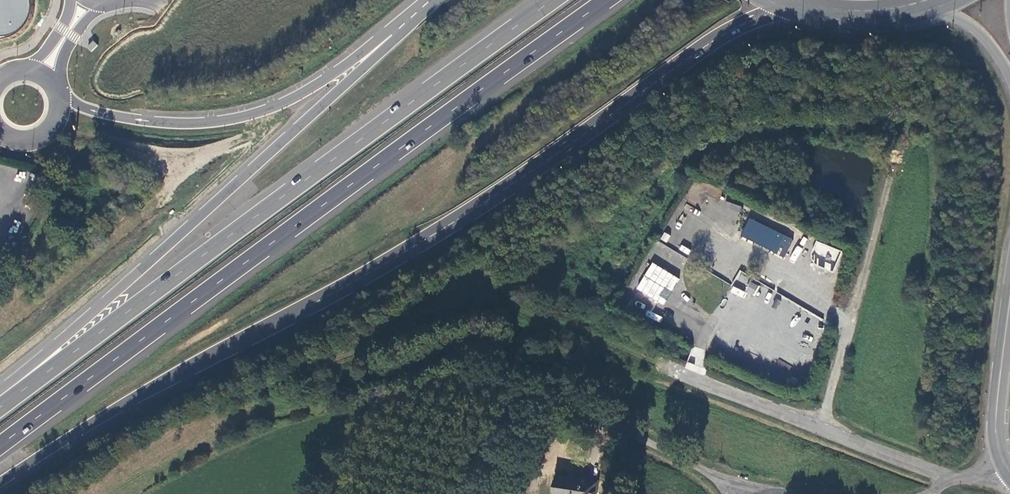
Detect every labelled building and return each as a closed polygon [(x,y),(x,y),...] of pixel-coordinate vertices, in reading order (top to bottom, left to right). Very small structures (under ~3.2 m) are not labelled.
[(33,0),(0,0),(0,43),(4,42),(19,37),(28,30),(32,18),(34,3),(33,0)] [(780,235),(749,221),(742,237),(772,251),(780,235)] [(809,264),(834,270),(839,248),(814,242),(809,264)] [(753,294),(757,285),(750,282),(746,291),(753,294)] [(626,310),(632,300),(624,294),(617,304),(626,310)] [(554,472),(551,493),(593,493),(596,478),(554,472)]
